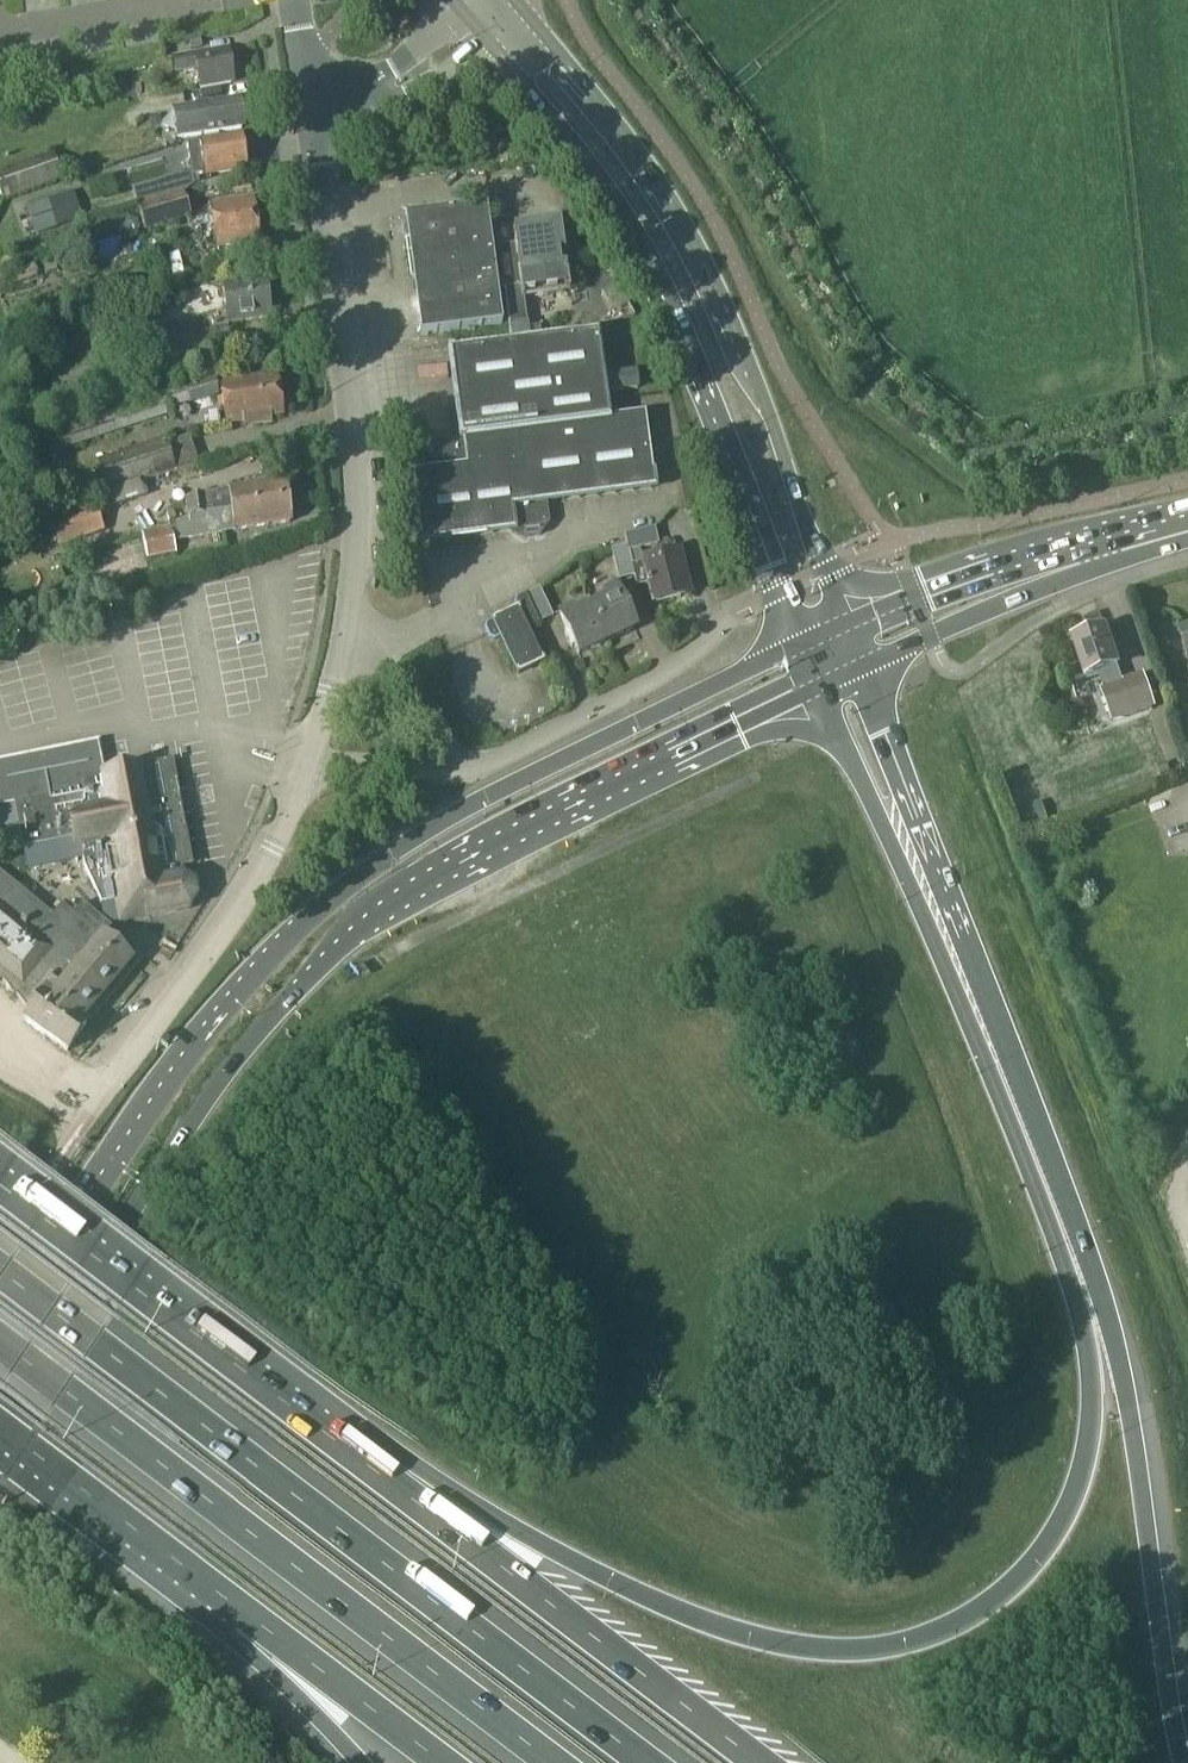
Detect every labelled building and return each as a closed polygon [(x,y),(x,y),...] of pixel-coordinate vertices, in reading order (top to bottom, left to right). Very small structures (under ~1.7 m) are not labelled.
[(189,40),(190,49),(201,48),(200,38),(189,40)] [(173,56),(176,72),(197,68),(200,86),(232,81),(226,46),(173,56)] [(172,71),(170,59),(153,62),(156,74),(172,71)] [(237,99),(208,104),(207,100),(194,103),(194,106),(173,109),(178,138),(242,128),(237,99)] [(220,138),(187,143),(193,176),(246,167),(241,137),(221,141),(220,138)] [(0,172),(0,192),(2,199),(60,178),(51,153),(0,172)] [(144,229),(190,215),(184,191),(137,205),(144,229)] [(68,195),(32,207),(40,232),(76,220),(68,195)] [(217,246),(259,239),(252,197),(210,203),(217,246)] [(502,324),(487,205),(405,216),(405,218),(401,219),(403,238),(406,238),(411,275),(417,275),(425,332),(420,332),(420,335),(468,329),(468,331),(474,330),(474,328),(502,324)] [(94,251),(131,234),(123,215),(85,231),(94,251)] [(504,288),(511,344),(541,341),(540,331),(535,328),(526,329),(522,298),(570,292),(560,221),(513,227),(515,244),(521,286),(504,288)] [(8,270),(12,283),(16,282),(17,283),(37,275),(33,263),(12,270),(12,269),(8,270)] [(44,266),(46,275),(58,272),(56,264),(44,266)] [(238,279),(221,281),(228,323),(271,317),(265,275),(249,277),(247,273),(238,274),(238,279)] [(541,341),(511,344),(452,352),(463,440),(460,444),(455,440),(438,442),(429,453),(432,470),(413,473),(422,541),(512,530),(513,533),(519,532),(525,537),(540,535),(549,524),(546,501),(654,487),(645,414),(609,419),(598,333),(595,334),(541,341)] [(95,411),(47,427),(54,453),(173,414),(172,409),(218,396),(218,395),(221,394),(227,425),(244,422),(245,426),(272,422),(271,417),(283,415),(276,373),(219,383),(220,384),(215,385),(211,371),(164,385),(164,388),(95,411)] [(636,372),(609,375),(611,391),(638,388),(636,372)] [(417,414),(447,414),(446,393),(416,393),(417,414)] [(190,435),(166,443),(165,440),(97,462),(107,492),(175,470),(176,471),(199,464),(190,435)] [(229,489),(217,491),(218,492),(185,497),(188,516),(232,509),(288,501),(285,481),(229,489)] [(288,501),(232,509),(188,516),(188,517),(189,517),(190,524),(171,528),(170,528),(142,533),(147,558),(176,552),(174,542),(235,532),(235,529),(291,521),(288,501)] [(50,519),(60,547),(104,531),(94,503),(50,519)] [(678,555),(643,562),(633,564),(629,551),(659,544),(656,527),(625,535),(627,546),(634,577),(637,586),(648,584),(653,604),(688,596),(681,568),(678,555)] [(618,580),(634,577),(627,546),(611,550),(616,568),(618,580)] [(515,603),(517,608),(527,628),(538,622),(547,618),(553,616),(540,588),(517,598),(515,603)] [(606,600),(586,609),(605,643),(635,629),(616,588),(604,594),(606,600)] [(543,661),(527,628),(517,608),(493,620),(500,636),(501,638),(518,672),(543,661)] [(559,614),(567,631),(564,632),(572,647),(574,646),(579,655),(605,643),(586,609),(574,615),(571,609),(559,614)] [(495,640),(501,638),(500,636),(493,620),(485,624),(484,629),(489,639),(495,640)] [(1183,664),(1177,624),(1164,626),(1171,666),(1183,664)] [(1124,684),(1105,630),(1074,641),(1086,675),(1097,672),(1114,720),(1152,707),(1142,678),(1124,684)] [(191,864),(172,761),(106,774),(100,742),(0,762),(0,807),(9,850),(23,847),(27,867),(83,856),(85,866),(101,903),(126,899),(130,920),(189,909),(197,897),(195,884),(184,876),(182,866),(191,864)] [(1167,763),(1157,767),(1161,777),(1171,772),(1167,763)] [(1026,827),(1053,817),(1047,798),(1019,808),(1026,827)] [(25,1019),(69,1052),(89,1027),(83,1021),(86,1017),(91,1022),(146,956),(83,903),(77,909),(74,914),(62,905),(53,916),(0,872),(0,982),(2,980),(14,995),(16,994),(30,1012),(25,1019)]
